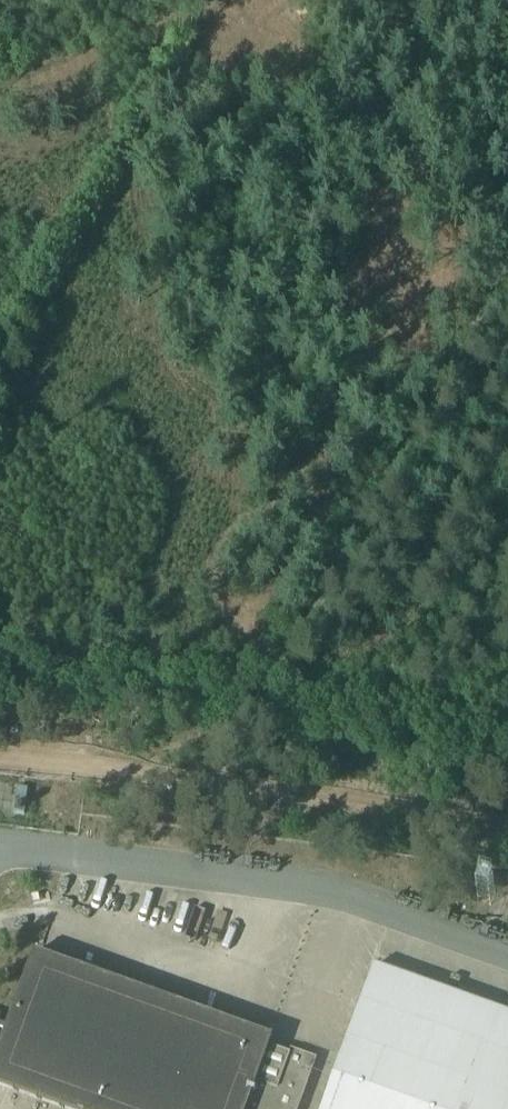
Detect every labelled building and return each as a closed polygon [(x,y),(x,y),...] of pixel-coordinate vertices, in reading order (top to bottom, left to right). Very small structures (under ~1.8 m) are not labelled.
[(11,1027),(0,1022),(0,1027),(10,1031),(0,1058),(0,1086),(64,1108),(300,1108),(317,1059),(275,1045),(278,1038),(38,952),(11,1027)] [(377,963),(324,1108),(507,1108),(507,1010),(377,963)]
